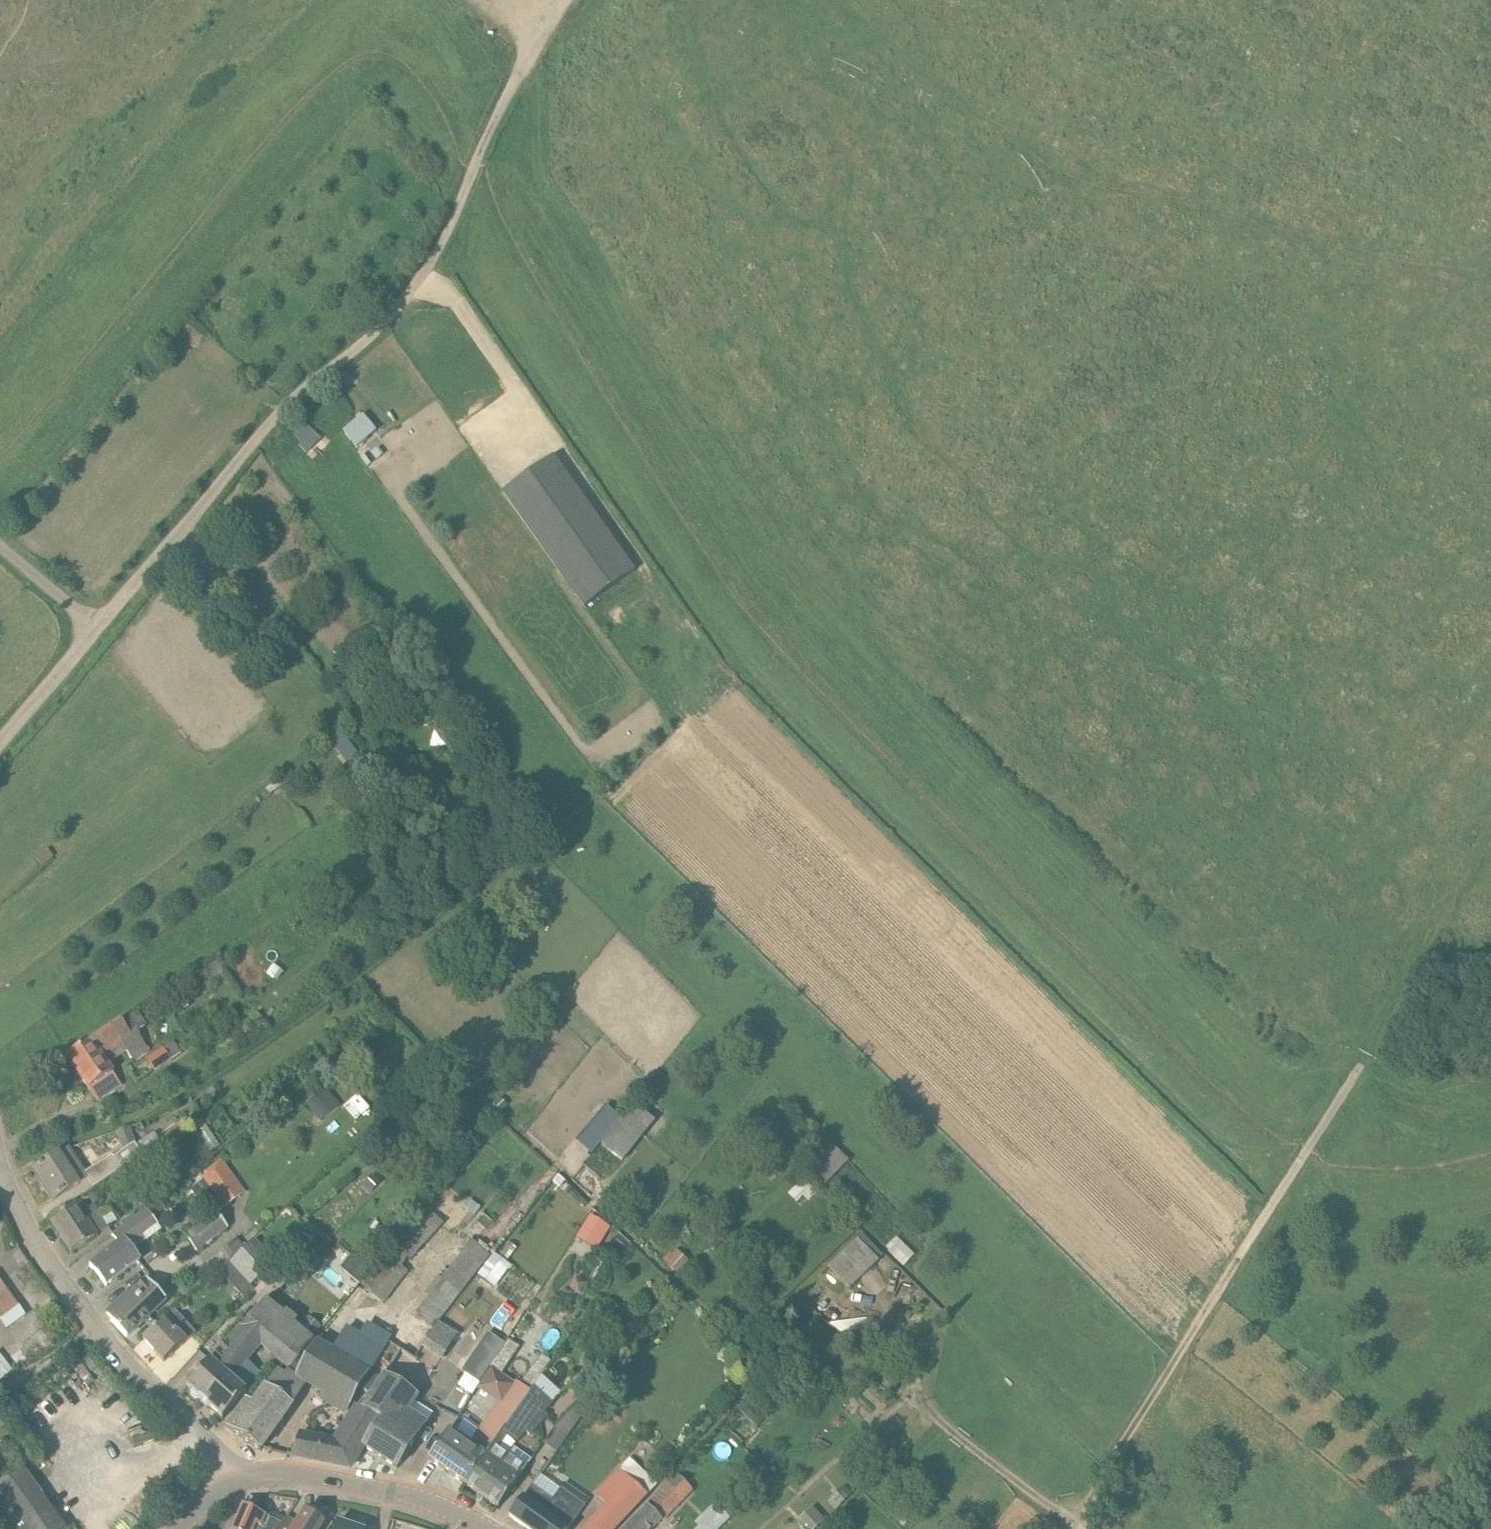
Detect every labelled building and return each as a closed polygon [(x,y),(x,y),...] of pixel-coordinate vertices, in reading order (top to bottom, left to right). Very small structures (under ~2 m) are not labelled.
[(365,414),(344,429),(358,447),(379,431),(365,414)] [(310,448),(322,438),(310,423),(297,433),(310,448)] [(503,492),(585,607),(635,572),(553,457),(504,492),(503,492)] [(345,729),(331,737),(345,761),(359,753),(345,729)] [(94,1097),(118,1081),(113,1073),(114,1073),(104,1058),(122,1046),(133,1064),(142,1058),(144,1061),(143,1062),(152,1074),(178,1057),(171,1047),(163,1052),(161,1049),(152,1056),(141,1041),(152,1033),(137,1010),(68,1057),(94,1097)] [(328,1086),(308,1101),(321,1119),(341,1104),(328,1086)] [(592,1153),(624,1118),(609,1104),(577,1139),(592,1153)] [(606,1144),(625,1160),(655,1124),(635,1108),(606,1144)] [(210,1152),(220,1145),(202,1119),(192,1126),(210,1152)] [(161,1142),(182,1129),(177,1122),(157,1135),(161,1142)] [(112,1156),(85,1173),(87,1177),(86,1178),(92,1188),(142,1155),(134,1143),(113,1157),(112,1156)] [(809,1167),(825,1185),(850,1162),(834,1145),(809,1167)] [(78,1183),(86,1178),(87,1177),(85,1173),(69,1149),(59,1154),(58,1152),(32,1169),(52,1201),(78,1184),(78,1183)] [(223,1205),(243,1190),(217,1156),(197,1170),(201,1175),(223,1205)] [(124,1198),(152,1180),(139,1160),(111,1177),(124,1198)] [(213,1212),(223,1205),(201,1175),(199,1176),(202,1181),(188,1192),(199,1206),(205,1201),(213,1212)] [(84,1213),(77,1202),(50,1219),(71,1252),(109,1227),(95,1206),(84,1213)] [(146,1210),(112,1235),(119,1244),(90,1266),(106,1286),(141,1259),(134,1249),(145,1241),(139,1233),(155,1221),(146,1210)] [(391,1253),(405,1266),(446,1222),(432,1210),(391,1253)] [(184,1236),(196,1252),(228,1228),(216,1212),(184,1236)] [(580,1231),(595,1241),(604,1226),(589,1216),(580,1231)] [(827,1267),(849,1290),(879,1261),(884,1256),(862,1234),(827,1267)] [(907,1265),(916,1253),(896,1239),(887,1251),(907,1265)] [(463,1292),(490,1256),(472,1240),(444,1277),(463,1292)] [(240,1249),(228,1261),(243,1277),(250,1284),(270,1265),(249,1242),(244,1246),(240,1249)] [(679,1276),(691,1263),(676,1249),(672,1254),(670,1252),(663,1260),(679,1276)] [(496,1286),(514,1264),(496,1251),(479,1273),(496,1286)] [(228,1261),(218,1270),(233,1286),(243,1277),(228,1261)] [(348,1277),(357,1284),(370,1268),(362,1261),(348,1277)] [(26,1315),(0,1273),(0,1312),(8,1325),(26,1315)] [(127,1295),(107,1314),(112,1319),(110,1320),(126,1337),(166,1300),(167,1300),(147,1279),(146,1280),(145,1278),(127,1295)] [(288,1370),(297,1362),(314,1341),(301,1329),(294,1324),(298,1320),(287,1310),(284,1313),(266,1298),(248,1319),(240,1328),(261,1346),(288,1370)] [(196,1332),(175,1310),(143,1339),(164,1362),(196,1332)] [(383,1374),(401,1346),(389,1339),(391,1336),(383,1331),(368,1322),(361,1334),(347,1326),(334,1350),(383,1374)] [(456,1338),(437,1326),(434,1325),(423,1342),(444,1356),(456,1338)] [(261,1346),(240,1328),(237,1328),(209,1360),(211,1361),(186,1387),(207,1407),(233,1379),(249,1361),(261,1348),(261,1346)] [(464,1373),(479,1383),(502,1349),(487,1339),(464,1373)] [(260,1451),(292,1405),(293,1406),(307,1386),(322,1395),(319,1401),(345,1415),(360,1391),(368,1397),(383,1374),(334,1350),(317,1341),(301,1366),(297,1362),(288,1370),(287,1372),(287,1371),(285,1372),(279,1368),(266,1387),(264,1386),(252,1403),(247,1399),(226,1428),(260,1451)] [(29,1357),(22,1348),(5,1359),(0,1353),(0,1380),(29,1357)] [(543,1443),(556,1452),(614,1371),(599,1360),(576,1384),(586,1391),(573,1409),(573,1408),(554,1428),(543,1443)] [(207,1407),(222,1420),(247,1392),(246,1391),(262,1373),(249,1361),(233,1379),(207,1407)] [(383,1374),(368,1397),(362,1408),(380,1419),(362,1446),(396,1469),(426,1422),(410,1411),(419,1398),(383,1374)] [(513,1447),(517,1442),(527,1433),(530,1436),(548,1416),(545,1413),(553,1405),(533,1386),(538,1379),(531,1374),(525,1383),(532,1388),(520,1405),(485,1454),(479,1462),(513,1486),(526,1468),(523,1465),(529,1457),(513,1447)] [(501,1405),(499,1403),(491,1414),(490,1413),(470,1443),(485,1454),(520,1405),(508,1396),(501,1405)] [(351,1466),(352,1465),(362,1446),(380,1419),(362,1408),(354,1403),(331,1440),(322,1438),(299,1434),(292,1456),(318,1461),(350,1467),(351,1466)] [(464,1485),(479,1462),(485,1454),(470,1443),(450,1429),(428,1459),(464,1485)] [(656,1485),(629,1460),(597,1494),(606,1503),(582,1528),(615,1528),(646,1496),(656,1485)] [(498,1508),(513,1486),(479,1462),(464,1485),(498,1508)] [(34,1481),(23,1466),(0,1482),(0,1506),(34,1481)] [(509,1517),(527,1528),(568,1528),(589,1500),(565,1482),(551,1501),(532,1486),(509,1517)] [(683,1498),(669,1484),(668,1483),(624,1528),(653,1528),(683,1498)] [(827,1501),(836,1510),(852,1494),(844,1486),(827,1501)] [(744,1503),(733,1490),(696,1526),(700,1528),(718,1528),(744,1503)] [(283,1524),(243,1506),(232,1528),(280,1528),(283,1524)] [(813,1528),(816,1528),(827,1520),(815,1506),(802,1517),(813,1528)] [(325,1524),(305,1512),(295,1528),(322,1528),(325,1524)]
